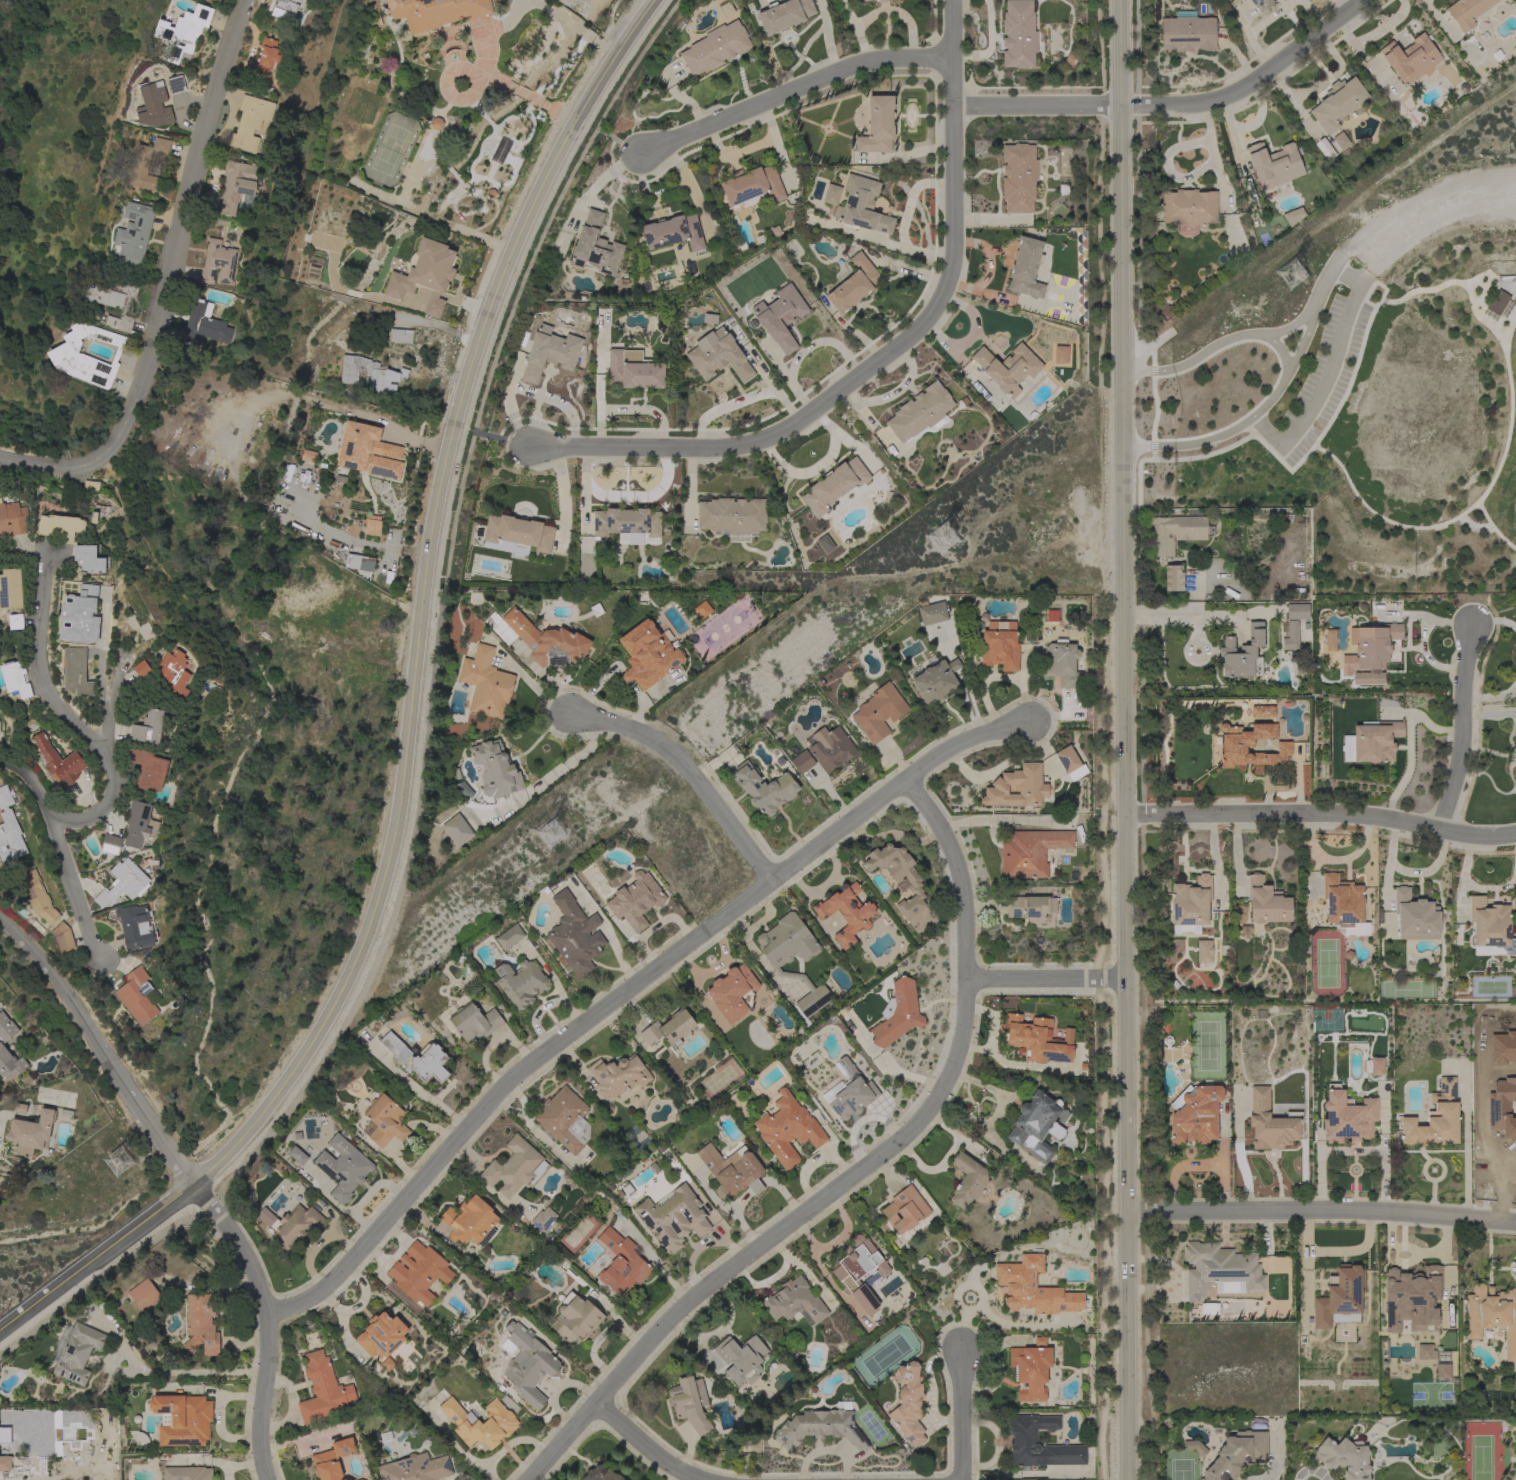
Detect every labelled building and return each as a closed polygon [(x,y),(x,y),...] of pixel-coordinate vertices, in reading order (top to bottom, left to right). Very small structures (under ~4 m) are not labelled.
[(275,5),(277,0),(305,0),(301,11),(296,9),(291,24),(269,16),(274,4),(275,5)] [(389,17),(384,0),(489,0),(492,13),(463,21),(463,19),(439,26),(439,28),(409,36),(404,18),(393,21),(392,16),(389,17)] [(786,1),(788,0),(810,0),(816,13),(804,18),(805,21),(801,23),(800,22),(797,23),(798,24),(793,26),(792,24),(788,26),(788,28),(780,31),(779,30),(777,31),(778,32),(773,34),(772,34),(770,35),(766,37),(756,14),(768,9),(767,6),(775,2),(777,5),(786,2),(786,1)] [(1036,53),(1034,53),(1034,67),(1025,67),(1025,68),(1014,68),(1014,67),(1002,67),(1002,51),(1005,51),(1005,47),(1002,47),(1002,38),(1005,38),(1005,35),(1002,35),(1002,20),(1003,20),(1003,12),(1005,12),(1005,0),(1032,0),(1032,12),(1033,12),(1034,31),(1036,31),(1036,53)] [(1255,9),(1248,0),(1271,0),(1273,2),(1259,12),(1256,8),(1255,9)] [(1454,2),(1456,0),(1498,0),(1471,20),(1475,25),(1462,34),(1457,27),(1444,9),(1454,2)] [(213,10),(207,28),(202,26),(199,35),(198,34),(191,54),(182,51),(177,65),(161,59),(166,45),(158,42),(159,39),(152,36),(158,19),(170,23),(168,27),(173,28),(177,17),(182,18),(184,12),(192,14),(196,4),(213,10)] [(1189,52),(1189,51),(1183,51),(1183,52),(1174,52),(1174,49),(1170,49),(1170,50),(1161,50),(1161,47),(1161,18),(1174,18),(1174,17),(1175,17),(1175,11),(1195,11),(1195,17),(1196,17),(1196,18),(1206,18),(1206,17),(1213,17),(1213,18),(1215,18),(1215,47),(1216,47),(1216,50),(1213,50),(1213,51),(1203,51),(1203,50),(1200,50),(1200,49),(1196,49),(1196,52),(1189,52)] [(723,24),(724,26),(736,20),(740,27),(742,26),(747,37),(746,37),(752,48),(738,56),(736,53),(733,54),(735,57),(726,62),(725,59),(722,60),(724,64),(711,71),(710,70),(704,73),(703,71),(692,78),(679,54),(689,48),(689,46),(705,37),(704,35),(723,24)] [(1405,87),(1400,80),(1399,81),(1381,57),(1382,56),(1378,51),(1392,41),(1400,52),(1409,45),(1409,46),(1413,43),(1411,40),(1422,32),(1426,37),(1425,37),(1442,59),(1405,87)] [(277,42),(276,46),(283,48),(280,57),(278,57),(276,63),(273,62),(271,70),(268,69),(264,80),(253,76),(262,47),(260,46),(263,37),(277,42)] [(166,80),(181,75),(186,91),(171,95),(166,80)] [(1309,112),(1319,104),(1318,103),(1326,96),(1324,93),(1330,89),(1329,86),(1336,80),(1338,83),(1342,80),(1344,83),(1353,76),(1368,97),(1336,121),(1339,126),(1327,136),(1309,112)] [(134,109),(144,106),(140,94),(138,94),(136,86),(148,82),(149,84),(161,81),(167,101),(160,103),(162,108),(169,106),(174,121),(152,128),(152,127),(139,124),(134,109)] [(232,133),(235,134),(241,111),(238,110),(242,94),(275,104),(270,122),(262,119),(258,131),(253,130),(252,136),(259,138),(255,154),(228,146),(232,133)] [(855,152),(854,137),(868,137),(868,96),(893,96),(893,109),(892,109),(892,112),(894,112),(894,120),(892,120),(892,126),(893,125),(893,139),(891,139),(891,152),(855,152)] [(440,119),(443,124),(441,129),(437,131),(432,129),(430,125),(431,120),(436,118),(440,119)] [(1328,136),(1338,151),(1349,143),(1338,128),(1328,136)] [(128,185),(130,175),(126,174),(128,162),(133,163),(137,144),(152,148),(154,137),(170,141),(167,154),(152,151),(146,175),(161,179),(158,192),(128,185)] [(1334,155),(1326,161),(1313,143),(1321,137),(1334,155)] [(1300,145),(1303,153),(1297,155),(1304,174),(1261,191),(1258,182),(1257,183),(1247,155),(1248,154),(1246,148),(1248,147),(1248,146),(1258,142),(1258,143),(1261,142),(1266,156),(1277,152),(1281,150),(1280,147),(1282,147),(1281,146),(1291,142),(1291,143),(1293,142),(1295,147),(1300,145)] [(1037,181),(1034,181),(1034,201),(1033,201),(1032,213),(1005,213),(1005,201),(1003,201),(1003,194),(1001,194),(1001,178),(1005,178),(1005,175),(1003,175),(1003,165),(1005,165),(1005,162),(1002,162),(1002,145),(1013,145),(1013,144),(1026,144),(1026,145),(1034,145),(1034,160),(1037,160),(1037,181)] [(226,159),(230,160),(230,161),(250,165),(250,164),(255,164),(255,166),(258,167),(255,182),(256,182),(253,196),(251,196),(250,207),(243,207),(245,195),(244,195),(242,204),(236,203),(234,215),(237,216),(237,217),(221,215),(221,216),(215,215),(218,196),(221,197),(225,176),(222,176),(226,159)] [(786,198),(771,204),(768,197),(742,208),(742,207),(731,211),(730,207),(728,207),(718,183),(732,178),(732,179),(734,178),(731,173),(740,170),(743,175),(747,173),(746,172),(759,166),(760,169),(772,164),(786,198)] [(880,183),(876,197),(872,196),(871,200),(874,201),(871,212),(895,219),(890,235),(872,230),(872,231),(858,227),(857,229),(842,225),(842,224),(841,223),(842,221),(832,219),(836,206),(842,208),(847,192),(842,191),(847,173),(880,183)] [(822,201),(827,183),(841,187),(836,205),(822,201)] [(1197,233),(1195,233),(1195,234),(1194,234),(1194,235),(1192,235),(1192,237),(1190,237),(1183,238),(1183,237),(1182,237),(1182,236),(1181,236),(1181,235),(1179,235),(1179,234),(1177,234),(1177,233),(1174,233),(1174,223),(1161,223),(1161,191),(1171,191),(1171,192),(1175,192),(1175,190),(1197,189),(1197,192),(1201,192),(1216,191),(1216,223),(1214,223),(1214,224),(1207,224),(1207,223),(1197,223),(1197,225),(1196,225),(1197,233)] [(116,261),(120,246),(112,244),(116,228),(124,230),(126,222),(133,223),(134,220),(122,217),(126,201),(155,209),(140,267),(116,261)] [(1305,215),(1289,227),(1281,215),(1300,207),(1305,215)] [(614,278),(597,272),(599,266),(584,261),(582,268),(569,264),(572,255),(571,255),(573,246),(575,247),(581,225),(583,226),(588,209),(603,213),(594,242),(595,243),(597,238),(606,241),(605,244),(610,245),(612,242),(624,246),(614,278)] [(705,249),(690,253),(687,240),(647,250),(640,226),(653,223),(654,224),(657,223),(656,221),(663,219),(664,221),(669,220),(669,219),(682,215),(683,217),(695,214),(705,249)] [(797,234),(809,249),(794,261),(783,246),(797,234)] [(1007,290),(1011,278),(1008,277),(1009,273),(1010,269),(1011,265),(1013,265),(1014,260),(1012,260),(1015,251),(1016,251),(1017,248),(1016,248),(1019,235),(1043,242),(1040,255),(1043,256),(1040,265),(1037,264),(1032,282),(1045,285),(1041,299),(1007,290)] [(216,268),(213,285),(199,282),(201,268),(203,268),(207,238),(220,240),(219,247),(236,250),(231,285),(217,282),(219,270),(220,269),(216,268)] [(455,248),(418,239),(409,276),(388,271),(382,296),(400,301),(402,292),(412,295),(415,286),(429,289),(423,315),(439,319),(443,300),(442,300),(451,268),(450,268),(455,248)] [(882,279),(872,287),(874,289),(869,293),(869,292),(867,294),(863,298),(862,296),(858,299),(860,300),(852,307),(851,305),(849,306),(850,308),(846,311),(846,310),(844,312),(844,313),(840,316),(824,296),(856,271),(848,260),(859,251),(882,279)] [(135,299),(131,298),(127,312),(125,312),(124,315),(133,318),(129,331),(135,332),(134,337),(128,335),(129,333),(103,326),(106,316),(118,319),(121,310),(83,299),(87,285),(105,290),(109,277),(126,282),(127,279),(139,282),(135,299)] [(809,311),(798,318),(795,315),(791,318),(793,320),(784,327),(798,348),(785,357),(774,342),(773,342),(761,324),(760,325),(754,317),(756,316),(750,308),(761,301),(765,307),(778,298),(774,293),(789,283),(809,311)] [(1497,316),(1485,308),(1497,289),(1509,297),(1497,316)] [(200,336),(197,346),(181,341),(193,299),(197,300),(198,299),(203,301),(203,302),(213,304),(209,318),(227,323),(226,327),(233,329),(229,344),(200,336)] [(552,327),(549,334),(564,340),(566,334),(583,340),(572,372),(559,367),(560,364),(556,362),(554,365),(544,362),(546,359),(545,358),(536,385),(520,380),(526,363),(525,362),(532,341),(527,339),(530,333),(528,332),(533,315),(542,317),(540,323),(552,327)] [(116,363),(118,364),(108,391),(55,370),(46,353),(65,343),(62,336),(71,331),(69,327),(81,321),(82,323),(126,338),(116,363)] [(692,337),(706,326),(710,331),(711,331),(713,333),(721,326),(727,334),(728,333),(733,340),(732,341),(745,359),(744,360),(755,375),(742,384),(726,361),(724,362),(726,364),(718,370),(717,368),(712,371),(714,374),(704,382),(684,355),(697,346),(695,343),(695,342),(692,337)] [(411,331),(411,330),(412,330),(411,344),(410,344),(410,343),(389,342),(390,329),(411,331)] [(1043,366),(1031,379),(1026,374),(1015,386),(1020,391),(1011,400),(1005,393),(1003,394),(997,388),(998,387),(982,371),(983,371),(970,357),(981,346),(999,364),(1007,355),(1009,358),(1013,354),(1010,351),(1019,342),(1043,366)] [(1051,363),(1068,365),(1069,347),(1053,346),(1051,363)] [(641,350),(641,360),(651,360),(651,363),(664,363),(664,388),(650,388),(650,387),(647,387),(647,390),(640,389),(640,387),(634,387),(634,388),(620,388),(620,386),(608,386),(608,349),(623,349),(623,350),(641,350)] [(357,385),(340,383),(342,355),(358,357),(370,361),(371,363),(374,362),(379,364),(378,368),(386,366),(385,369),(398,373),(400,368),(408,371),(405,379),(403,378),(402,381),(399,381),(399,382),(389,382),(389,384),(395,385),(395,396),(393,396),(375,395),(376,389),(364,388),(365,372),(364,370),(358,372),(357,385)] [(900,444),(884,423),(894,415),(893,413),(899,409),(898,408),(910,399),(912,402),(914,400),(913,398),(920,392),(922,394),(925,392),(923,389),(936,380),(943,389),(944,389),(950,398),(954,405),(943,413),(945,416),(945,415),(948,420),(932,432),(929,432),(925,431),(924,431),(919,434),(914,438),(913,438),(912,438),(911,438),(906,442),(904,441),(900,444)] [(346,420),(381,428),(378,442),(372,440),(372,441),(389,444),(386,457),(368,453),(368,455),(402,463),(399,480),(336,465),(346,420)] [(316,453),(314,464),(300,460),(302,449),(316,453)] [(800,497),(810,490),(808,488),(819,480),(820,481),(825,477),(824,476),(829,471),(830,473),(833,471),(832,470),(843,462),(844,464),(854,456),(871,478),(869,479),(871,482),(866,486),(864,483),(859,487),(856,483),(826,507),(828,510),(817,519),(800,497)] [(99,482),(98,491),(83,490),(83,481),(99,482)] [(755,536),(749,536),(749,542),(729,542),(729,536),(712,536),(712,531),(710,531),(710,529),(697,529),(697,502),(710,502),(710,500),(717,500),(717,499),(732,499),(732,502),(735,502),(735,499),(745,500),(745,502),(748,502),(748,499),(765,499),(765,511),(766,511),(766,523),(764,523),(764,531),(755,531),(755,536)] [(2,534),(0,534),(0,504),(4,503),(4,505),(18,502),(19,508),(26,507),(28,516),(25,516),(28,533),(12,536),(11,531),(2,533),(2,534)] [(659,543),(642,543),(642,544),(628,544),(628,542),(618,542),(618,533),(607,533),(607,537),(599,537),(599,541),(594,541),(594,537),(593,537),(593,511),(606,511),(606,508),(610,508),(610,509),(614,509),(614,508),(618,508),(618,510),(635,510),(635,508),(640,509),(644,509),(648,509),(648,512),(660,512),(660,538),(659,538),(659,543)] [(1272,520),(1273,512),(1292,515),(1291,522),(1286,521),(1286,522),(1272,520)] [(84,519),(84,520),(85,521),(84,533),(74,532),(73,544),(63,543),(63,537),(37,535),(38,522),(39,522),(40,516),(47,516),(47,515),(84,519)] [(549,554),(534,551),(535,547),(529,546),(527,556),(523,555),(522,558),(512,556),(512,553),(482,547),(483,542),(482,541),(487,515),(499,517),(499,515),(513,517),(513,518),(528,522),(529,520),(542,523),(542,525),(554,528),(549,554)] [(1176,540),(1176,535),(1172,535),(1172,541),(1173,541),(1173,557),(1155,557),(1155,542),(1152,542),(1152,518),(1170,518),(1170,517),(1206,517),(1206,527),(1213,527),(1213,535),(1206,535),(1206,540),(1176,540)] [(363,535),(364,533),(361,532),(362,526),(364,526),(365,519),(380,521),(380,537),(363,535)] [(824,555),(832,549),(822,536),(814,541),(824,555)] [(96,545),(96,558),(105,558),(105,573),(93,573),(93,570),(81,570),(81,561),(74,561),(74,546),(96,545)] [(358,571),(358,570),(344,568),(346,554),(376,558),(372,573),(358,571)] [(1164,591),(1164,588),(1165,588),(1165,584),(1164,584),(1164,580),(1165,580),(1165,577),(1164,577),(1164,573),(1165,573),(1165,569),(1164,569),(1164,566),(1180,565),(1180,568),(1179,568),(1179,572),(1180,572),(1180,573),(1183,572),(1183,575),(1182,575),(1182,580),(1183,580),(1183,584),(1182,584),(1182,588),(1183,588),(1183,591),(1164,591)] [(22,608),(0,610),(0,575),(2,575),(1,570),(20,568),(22,608)] [(98,643),(89,642),(88,644),(69,642),(69,640),(59,639),(61,621),(60,621),(61,605),(63,605),(64,596),(80,597),(81,584),(99,586),(97,600),(99,600),(100,603),(99,613),(92,613),(92,617),(100,617),(98,643)] [(704,600),(712,611),(701,620),(693,609),(704,600)] [(943,601),(947,620),(922,626),(917,608),(943,601)] [(1286,619),(1286,604),(1308,604),(1308,619),(1286,619)] [(528,656),(532,652),(500,619),(513,606),(538,633),(541,630),(543,632),(544,631),(553,629),(557,631),(559,627),(572,635),(574,632),(591,642),(581,660),(578,658),(575,665),(568,661),(569,665),(546,667),(546,663),(541,669),(528,656)] [(1057,621),(1046,621),(1046,610),(1057,610),(1057,621)] [(22,614),(23,629),(9,630),(8,615),(22,614)] [(625,684),(619,676),(630,667),(625,660),(629,657),(617,640),(645,618),(647,619),(648,621),(650,621),(653,625),(653,626),(655,630),(657,629),(659,632),(658,633),(659,635),(662,633),(668,642),(667,643),(669,643),(672,647),(671,649),(672,651),(676,648),(677,648),(678,651),(681,650),(684,654),(683,656),(684,659),(684,660),(643,691),(641,691),(632,679),(625,684)] [(1018,671),(1000,671),(1000,665),(991,665),(991,666),(980,666),(980,643),(981,644),(981,631),(987,631),(987,621),(997,622),(1006,622),(1015,622),(1015,631),(1016,631),(1016,643),(1018,643),(1018,671)] [(1298,649),(1282,650),(1281,638),(1287,638),(1287,621),(1297,621),(1298,649)] [(1261,657),(1261,676),(1253,676),(1253,677),(1222,677),(1222,668),(1220,668),(1220,663),(1222,663),(1222,656),(1218,656),(1218,648),(1223,648),(1223,637),(1233,637),(1233,648),(1234,648),(1234,654),(1239,654),(1239,646),(1248,645),(1248,622),(1262,622),(1263,647),(1255,647),(1255,657),(1261,657)] [(1349,644),(1349,628),(1376,628),(1376,624),(1402,624),(1402,639),(1387,639),(1387,645),(1390,645),(1390,655),(1388,655),(1388,662),(1384,662),(1384,669),(1379,669),(1379,673),(1383,673),(1383,684),(1353,684),(1353,673),(1369,673),(1369,670),(1340,670),(1340,654),(1355,654),(1355,645),(1356,645),(1356,644),(1349,644)] [(1335,651),(1326,651),(1325,630),(1335,630),(1335,651)] [(1055,644),(1055,640),(1066,640),(1066,644),(1075,644),(1075,650),(1077,650),(1079,652),(1079,656),(1077,659),(1074,659),(1074,672),(1080,672),(1080,689),(1058,688),(1059,676),(1043,676),(1043,651),(1044,651),(1044,648),(1049,644),(1055,644)] [(489,666),(495,668),(494,670),(514,676),(512,685),(513,685),(510,697),(509,697),(507,706),(505,705),(501,720),(467,711),(474,686),(456,681),(463,658),(472,660),(477,643),(494,647),(489,666)] [(86,648),(86,682),(93,682),(92,697),(75,696),(75,691),(64,691),(64,677),(63,677),(64,647),(86,648)] [(185,655),(183,658),(186,660),(184,664),(186,665),(183,670),(191,676),(184,688),(189,691),(184,698),(179,694),(177,697),(167,691),(169,688),(165,686),(168,682),(158,676),(160,673),(155,670),(166,652),(171,655),(175,649),(185,655)] [(942,660),(945,665),(956,659),(961,667),(950,673),(958,686),(945,694),(947,697),(938,702),(937,699),(926,706),(910,680),(922,673),(922,670),(927,668),(929,668),(942,660)] [(151,670),(140,679),(132,668),(143,660),(151,670)] [(0,667),(17,662),(17,664),(19,663),(19,665),(23,664),(26,673),(22,675),(25,684),(28,683),(32,696),(20,700),(19,694),(11,696),(10,692),(7,693),(0,667)] [(887,717),(881,721),(890,733),(872,746),(850,717),(858,711),(856,708),(872,696),(870,694),(887,681),(909,710),(892,723),(887,717)] [(1283,723),(1283,718),(1273,718),(1273,707),(1249,706),(1249,723),(1283,723)] [(158,745),(128,740),(131,725),(142,726),(143,717),(146,718),(147,708),(164,711),(158,745)] [(1290,741),(1291,755),(1286,756),(1286,764),(1274,765),(1274,764),(1263,764),(1250,765),(1250,763),(1248,764),(1247,764),(1245,764),(1243,763),(1243,766),(1242,766),(1242,767),(1236,767),(1236,765),(1233,765),(1233,766),(1232,766),(1232,768),(1220,768),(1220,754),(1221,754),(1221,752),(1220,752),(1220,748),(1221,748),(1221,742),(1220,742),(1220,736),(1221,736),(1221,734),(1239,734),(1239,732),(1251,732),(1251,724),(1252,724),(1252,722),(1265,722),(1265,724),(1276,724),(1276,739),(1253,739),(1253,749),(1246,748),(1246,751),(1245,751),(1245,754),(1246,753),(1262,753),(1262,754),(1277,754),(1277,742),(1290,741)] [(1361,722),(1403,722),(1403,737),(1390,737),(1390,743),(1394,743),(1394,752),(1393,752),(1393,762),(1377,762),(1377,763),(1368,763),(1368,762),(1342,762),(1342,752),(1340,751),(1340,746),(1342,745),(1342,735),(1353,735),(1353,726),(1361,726),(1361,722)] [(857,753),(854,755),(855,755),(852,758),(851,757),(846,761),(848,764),(843,768),(840,764),(836,768),(835,767),(825,774),(815,760),(813,761),(815,764),(799,775),(789,761),(804,750),(805,750),(821,739),(823,742),(826,740),(824,736),(837,726),(857,753)] [(32,737),(42,732),(50,746),(61,761),(75,751),(86,766),(76,774),(78,778),(73,781),(74,783),(69,786),(69,785),(67,786),(65,783),(63,785),(60,781),(57,783),(51,775),(50,776),(44,767),(47,764),(42,757),(43,757),(39,751),(32,737)] [(468,748),(480,745),(480,743),(487,741),(490,741),(490,742),(498,739),(500,744),(501,744),(503,751),(502,751),(503,752),(504,753),(506,754),(506,756),(507,757),(506,760),(508,765),(513,764),(513,766),(515,767),(516,770),(515,771),(515,772),(518,771),(524,789),(495,798),(491,796),(489,791),(484,793),(483,788),(487,787),(483,785),(480,776),(481,772),(485,771),(483,763),(478,765),(472,763),(468,748)] [(1083,764),(1088,772),(1068,783),(1064,775),(1066,774),(1054,754),(1069,745),(1081,765),(1083,764)] [(160,792),(135,786),(141,765),(127,762),(131,747),(153,753),(152,756),(169,761),(160,792)] [(758,782),(759,784),(763,782),(766,786),(766,784),(771,781),(772,781),(773,781),(785,772),(794,782),(800,789),(795,793),(796,794),(794,796),(794,797),(789,801),(788,800),(786,802),(785,801),(784,801),(784,802),(782,804),(781,804),(775,809),(775,810),(774,811),(774,813),(769,817),(767,816),(765,818),(762,812),(761,813),(757,807),(756,808),(755,807),(752,806),(750,803),(750,800),(749,799),(751,797),(749,795),(748,796),(745,792),(744,792),(742,789),(741,789),(738,785),(736,783),(736,782),(735,781),(734,782),(730,776),(731,775),(729,774),(735,769),(734,768),(746,760),(761,780),(758,782)] [(1041,780),(1041,784),(1048,784),(1048,798),(1041,798),(1041,806),(1006,806),(1006,805),(982,806),(982,804),(980,804),(980,798),(982,798),(982,797),(984,797),(984,788),(993,788),(990,784),(997,776),(1001,780),(1001,773),(1012,773),(1012,771),(1021,771),(1021,763),(1040,763),(1041,780)] [(2,864),(0,860),(0,852),(9,848),(5,841),(0,843),(0,824),(3,823),(0,816),(0,812),(3,811),(2,808),(0,809),(0,785),(2,784),(3,786),(5,784),(6,786),(9,784),(17,792),(12,794),(9,795),(13,803),(7,807),(8,809),(10,808),(21,834),(19,835),(27,853),(2,864)] [(145,827),(151,829),(148,839),(143,838),(139,850),(124,845),(127,833),(125,832),(128,824),(126,823),(132,800),(152,805),(145,827)] [(474,835),(457,847),(441,826),(457,813),(474,835)] [(1074,831),(1074,849),(1045,849),(1045,863),(1047,863),(1048,878),(1001,878),(1001,838),(1009,838),(1009,832),(1074,831)] [(118,855),(99,849),(104,833),(122,838),(118,855)] [(906,853),(914,864),(911,866),(921,880),(919,882),(922,885),(919,887),(922,891),(921,892),(925,897),(921,899),(926,906),(906,920),(894,905),(902,900),(904,902),(914,895),(911,890),(912,888),(905,878),(896,884),(883,867),(879,870),(876,866),(869,872),(863,863),(869,859),(866,855),(875,848),(878,851),(883,847),(883,845),(886,843),(889,843),(891,845),(891,847),(898,848),(900,847),(902,847),(904,850),(904,852),(905,854),(906,853)] [(150,880),(147,883),(149,885),(139,897),(137,895),(131,901),(124,893),(120,897),(119,896),(114,900),(115,901),(110,907),(106,904),(101,909),(92,900),(104,888),(108,891),(113,886),(111,884),(116,878),(109,871),(118,861),(121,864),(127,858),(150,880)] [(39,917),(36,914),(34,915),(28,901),(27,902),(16,877),(34,868),(38,877),(46,895),(50,903),(49,903),(52,908),(61,916),(50,927),(39,917)] [(643,874),(646,872),(666,899),(654,908),(653,905),(640,915),(648,925),(635,935),(621,916),(617,920),(605,904),(615,896),(613,893),(622,886),(624,888),(634,880),(632,877),(633,873),(637,870),(641,871),(643,874)] [(1263,922),(1263,923),(1253,923),(1253,922),(1250,922),(1250,901),(1247,901),(1247,874),(1252,874),(1252,872),(1258,872),(1258,874),(1260,874),(1260,875),(1263,875),(1263,885),(1271,885),(1271,891),(1281,891),(1281,897),(1291,897),(1291,922),(1263,922)] [(1199,934),(1172,934),(1172,925),(1172,910),(1170,910),(1170,901),(1171,901),(1171,884),(1182,884),(1182,885),(1188,885),(1188,887),(1196,887),(1196,875),(1199,875),(1199,873),(1207,873),(1207,875),(1211,875),(1211,901),(1207,901),(1207,925),(1199,925),(1199,934)] [(1326,899),(1322,899),(1322,874),(1327,874),(1327,873),(1333,873),(1338,873),(1338,882),(1352,882),(1352,886),(1362,886),(1362,894),(1362,897),(1362,899),(1363,899),(1363,908),(1362,908),(1362,923),(1354,923),(1354,928),(1336,928),(1336,923),(1326,923),(1326,899)] [(840,890),(839,889),(839,887),(839,885),(841,884),(843,883),(846,884),(847,885),(847,886),(854,881),(857,884),(858,883),(859,886),(858,886),(860,890),(853,896),(860,905),(862,904),(861,903),(863,901),(864,903),(866,901),(869,904),(871,902),(874,907),(872,908),(875,912),(866,918),(869,923),(869,927),(866,929),(863,928),(861,926),(856,931),(856,932),(851,936),(855,941),(842,950),(832,935),(844,926),(843,925),(846,923),(840,915),(841,914),(837,909),(821,921),(810,907),(818,901),(820,903),(828,897),(828,896),(835,891),(837,894),(841,891),(840,890)] [(1415,940),(1415,935),(1415,934),(1397,934),(1397,914),(1394,914),(1394,888),(1398,887),(1398,886),(1405,886),(1405,887),(1409,887),(1409,902),(1415,902),(1415,899),(1424,899),(1424,902),(1432,902),(1432,906),(1438,906),(1438,912),(1439,912),(1439,934),(1438,934),(1438,939),(1415,940)] [(588,933),(590,936),(597,931),(606,943),(599,948),(601,951),(598,954),(597,956),(594,958),(593,958),(589,960),(594,968),(591,970),(591,971),(588,973),(587,973),(584,975),(584,977),(581,979),(580,978),(577,980),(545,935),(549,932),(549,930),(554,926),(556,927),(560,924),(557,920),(563,916),(550,898),(565,888),(575,902),(574,902),(586,919),(594,913),(601,923),(588,933)] [(1514,938),(1514,953),(1503,953),(1473,953),(1473,946),(1473,922),(1469,922),(1469,896),(1484,896),(1484,908),(1490,908),(1490,905),(1499,905),(1509,905),(1509,921),(1510,921),(1510,930),(1509,930),(1509,938),(1514,938)] [(1027,924),(1027,918),(1023,918),(1006,918),(1006,897),(1049,897),(1049,914),(1044,914),(1044,924),(1027,924)] [(135,906),(136,908),(147,905),(150,921),(147,921),(149,931),(152,931),(152,932),(155,932),(157,938),(153,939),(155,946),(127,951),(127,950),(124,951),(121,938),(123,938),(119,917),(116,918),(114,908),(119,907),(119,909),(135,906)] [(819,947),(818,952),(814,955),(810,955),(808,956),(808,959),(805,961),(801,960),(796,953),(791,957),(791,960),(788,963),(785,962),(778,967),(781,972),(803,975),(814,988),(821,983),(833,999),(805,1019),(794,1003),(809,992),(800,980),(778,977),(767,962),(768,961),(760,951),(760,949),(761,948),(755,941),(756,936),(761,933),(764,933),(776,924),(776,921),(789,911),(793,912),(819,947)] [(69,928),(75,949),(61,953),(55,937),(51,933),(61,921),(69,928)] [(515,923),(525,936),(504,952),(494,939),(515,923)] [(1196,940),(1211,940),(1211,947),(1212,954),(1212,957),(1211,957),(1211,963),(1196,963),(1196,940)] [(517,1012),(496,983),(496,981),(499,978),(493,970),(501,964),(507,965),(514,975),(521,971),(519,968),(520,968),(518,965),(518,963),(522,960),(525,960),(527,962),(528,961),(534,962),(539,969),(539,970),(543,976),(544,975),(551,984),(549,986),(549,989),(546,991),(543,991),(543,990),(542,991),(542,992),(540,994),(538,993),(536,992),(536,994),(534,995),(532,995),(531,996),(534,999),(532,1000),(532,1002),(530,1004),(527,1004),(524,1006),(524,1009),(521,1010),(519,1010),(517,1012)] [(759,985),(758,988),(754,991),(751,991),(750,989),(749,990),(752,994),(750,1009),(748,1010),(749,1011),(729,1026),(727,1023),(712,1004),(714,1003),(705,991),(711,986),(711,983),(717,978),(720,979),(721,979),(726,976),(725,975),(726,971),(732,967),(735,967),(735,968),(742,963),(759,985)] [(126,983),(123,978),(140,965),(142,967),(142,968),(150,979),(147,981),(153,989),(146,995),(160,1012),(141,1027),(126,1006),(125,1007),(114,992),(126,983)] [(917,1015),(924,1017),(924,1024),(919,1029),(912,1026),(883,1049),(871,1044),(873,1037),(869,1031),(879,1022),(880,1023),(885,1020),(880,1014),(889,999),(893,998),(891,983),(900,977),(904,976),(913,980),(917,1015)] [(471,1002),(482,1016),(493,1008),(505,1024),(497,1029),(496,1028),(482,1039),(478,1034),(468,1041),(467,1040),(465,1042),(447,1019),(455,1013),(455,1011),(459,1007),(463,1008),(471,1002)] [(681,1043),(674,1048),(671,1044),(669,1045),(662,1035),(647,1046),(638,1034),(656,1021),(660,1026),(669,1020),(668,1018),(683,1007),(685,1009),(684,1009),(696,1025),(678,1039),(681,1043)] [(1,1078),(0,1077),(0,1012),(1,1011),(9,1021),(10,1020),(18,1031),(2,1044),(16,1061),(21,1057),(28,1066),(9,1081),(5,1075),(1,1078)] [(1071,1063),(1059,1062),(1059,1063),(1052,1062),(1052,1061),(1045,1060),(1045,1063),(1024,1061),(1025,1047),(1018,1046),(1018,1047),(1011,1047),(1012,1046),(1006,1045),(1006,1042),(1006,1041),(1002,1041),(1003,1033),(999,1032),(999,1024),(1004,1024),(1005,1013),(1021,1015),(1020,1024),(1031,1024),(1031,1017),(1052,1019),(1050,1044),(1064,1045),(1064,1048),(1072,1049),(1071,1063)] [(394,1058),(394,1057),(378,1042),(389,1031),(405,1046),(404,1046),(412,1053),(410,1055),(411,1056),(415,1056),(427,1043),(429,1045),(432,1042),(434,1044),(436,1043),(441,1048),(440,1050),(449,1058),(441,1066),(450,1074),(440,1085),(431,1076),(424,1084),(421,1081),(419,1078),(418,1079),(415,1076),(415,1075),(411,1070),(408,1074),(403,1070),(406,1067),(402,1064),(401,1064),(394,1058)] [(608,1096),(605,1098),(601,1098),(597,1092),(598,1090),(595,1086),(597,1084),(586,1068),(599,1059),(604,1066),(608,1063),(610,1063),(611,1062),(615,1067),(617,1065),(617,1061),(621,1059),(625,1059),(625,1060),(634,1054),(652,1079),(640,1088),(622,1101),(617,1095),(614,1097),(613,1096),(610,1099),(608,1096)] [(880,1095),(862,1108),(861,1106),(860,1107),(861,1108),(860,1112),(857,1114),(853,1114),(852,1113),(848,1115),(848,1118),(845,1121),(842,1120),(840,1122),(820,1096),(843,1078),(833,1065),(837,1062),(837,1060),(842,1056),(845,1056),(851,1064),(852,1064),(854,1066),(853,1067),(865,1083),(869,1080),(880,1095)] [(1364,1072),(1364,1060),(1370,1060),(1370,1058),(1383,1058),(1383,1075),(1370,1075),(1370,1072),(1364,1072)] [(1457,1143),(1447,1143),(1447,1145),(1437,1145),(1437,1144),(1425,1144),(1425,1146),(1416,1146),(1416,1144),(1412,1144),(1412,1145),(1404,1145),(1404,1144),(1401,1144),(1400,1117),(1415,1117),(1415,1126),(1426,1126),(1426,1117),(1427,1117),(1427,1112),(1434,1112),(1434,1103),(1429,1103),(1429,1093),(1439,1093),(1439,1077),(1455,1077),(1455,1102),(1457,1102),(1457,1143)] [(1361,1098),(1377,1098),(1377,1122),(1372,1122),(1372,1137),(1369,1137),(1367,1139),(1362,1139),(1361,1137),(1360,1137),(1359,1137),(1359,1141),(1349,1142),(1349,1137),(1342,1137),(1342,1144),(1326,1144),(1326,1137),(1325,1137),(1325,1130),(1322,1130),(1322,1119),(1326,1119),(1326,1111),(1325,1111),(1322,1108),(1322,1104),(1325,1101),(1326,1101),(1326,1089),(1327,1089),(1327,1084),(1339,1084),(1339,1090),(1344,1090),(1344,1099),(1352,1099),(1352,1106),(1361,1106),(1361,1098)] [(589,1125),(589,1138),(583,1144),(584,1145),(573,1157),(533,1118),(544,1106),(541,1104),(547,1098),(549,1100),(563,1085),(588,1108),(586,1109),(588,1111),(581,1118),(585,1122),(589,1125)] [(1196,1143),(1194,1143),(1194,1142),(1184,1142),(1184,1143),(1181,1143),(1180,1144),(1174,1144),(1172,1143),(1170,1143),(1170,1116),(1175,1110),(1169,1104),(1188,1085),(1192,1088),(1192,1087),(1193,1086),(1194,1086),(1195,1087),(1196,1086),(1219,1086),(1222,1089),(1222,1099),(1219,1102),(1216,1102),(1216,1140),(1208,1140),(1208,1143),(1206,1143),(1204,1144),(1198,1144),(1196,1143)] [(1269,1086),(1269,1118),(1286,1118),(1286,1112),(1301,1112),(1302,1134),(1299,1134),(1299,1140),(1291,1141),(1291,1145),(1283,1145),(1283,1146),(1281,1148),(1278,1149),(1269,1149),(1252,1149),(1252,1127),(1248,1127),(1248,1115),(1250,1115),(1250,1086),(1269,1086)] [(799,1107),(801,1106),(810,1118),(811,1117),(828,1140),(815,1150),(806,1138),(806,1139),(806,1141),(802,1144),(800,1143),(799,1144),(793,1137),(792,1137),(793,1139),(789,1142),(786,1142),(800,1159),(798,1161),(798,1162),(795,1164),(793,1164),(791,1166),(791,1168),(788,1170),(786,1170),(785,1171),(758,1135),(760,1134),(752,1123),(765,1113),(769,1117),(778,1110),(773,1103),(781,1097),(778,1093),(778,1090),(781,1087),(785,1088),(799,1107)] [(1030,1100),(1028,1099),(1036,1088),(1039,1090),(1040,1089),(1043,1091),(1042,1092),(1053,1101),(1055,1100),(1056,1099),(1058,1100),(1060,1101),(1061,1103),(1061,1104),(1061,1106),(1060,1107),(1064,1110),(1065,1109),(1066,1110),(1067,1111),(1067,1113),(1069,1114),(1062,1123),(1060,1122),(1059,1122),(1058,1122),(1057,1120),(1057,1119),(1055,1118),(1052,1122),(1065,1131),(1064,1132),(1064,1134),(1063,1137),(1062,1138),(1059,1140),(1058,1141),(1046,1133),(1040,1141),(1055,1151),(1045,1166),(1005,1137),(1014,1125),(1012,1124),(1020,1113),(1018,1111),(1018,1109),(1019,1106),(1021,1104),(1023,1103),(1025,1103),(1028,1104),(1030,1100)] [(401,1143),(393,1136),(381,1149),(367,1137),(376,1127),(375,1127),(376,1126),(362,1114),(369,1106),(369,1104),(372,1099),(375,1099),(381,1092),(406,1114),(399,1122),(410,1132),(401,1143)] [(37,1124),(40,1108),(53,1110),(53,1111),(55,1111),(53,1125),(51,1124),(48,1141),(44,1141),(42,1150),(33,1149),(31,1158),(30,1158),(30,1160),(26,1159),(27,1157),(24,1156),(23,1158),(21,1158),(21,1156),(15,1155),(16,1146),(5,1144),(7,1131),(9,1131),(10,1127),(8,1127),(9,1121),(10,1121),(11,1118),(37,1124)] [(312,1162),(323,1150),(334,1161),(340,1155),(327,1143),(336,1133),(373,1166),(373,1167),(374,1168),(370,1173),(368,1171),(362,1178),(364,1180),(360,1186),(357,1184),(350,1193),(352,1194),(349,1197),(350,1199),(346,1204),(344,1203),(342,1206),(329,1194),(337,1184),(312,1162)] [(549,1166),(531,1187),(528,1185),(526,1187),(522,1184),(507,1200),(496,1191),(502,1184),(498,1180),(491,1188),(477,1177),(493,1159),(501,1166),(512,1153),(504,1146),(515,1133),(544,1159),(542,1160),(549,1166)] [(695,1153),(709,1143),(722,1160),(720,1161),(725,1168),(738,1157),(734,1152),(743,1146),(748,1152),(750,1153),(764,1171),(762,1173),(763,1174),(756,1178),(764,1189),(754,1196),(746,1185),(745,1186),(745,1188),(742,1191),(740,1190),(737,1192),(736,1191),(726,1199),(718,1188),(720,1187),(695,1153)] [(308,1158),(301,1166),(287,1154),(293,1146),(308,1158)] [(975,1201),(972,1198),(964,1211),(955,1205),(954,1206),(951,1204),(951,1202),(949,1200),(953,1194),(951,1193),(965,1174),(961,1172),(959,1172),(956,1170),(956,1168),(949,1164),(952,1160),(951,1159),(955,1154),(956,1154),(959,1151),(990,1174),(985,1180),(988,1182),(975,1201)] [(671,1192),(684,1182),(698,1202),(698,1201),(701,1205),(697,1209),(698,1210),(700,1209),(704,1215),(703,1216),(711,1228),(709,1230),(709,1231),(700,1237),(698,1238),(690,1227),(687,1230),(688,1232),(681,1237),(683,1240),(680,1242),(683,1246),(672,1254),(669,1250),(667,1252),(653,1234),(652,1234),(647,1227),(645,1227),(641,1222),(642,1220),(633,1208),(647,1198),(652,1206),(656,1203),(671,1192)] [(931,1212),(921,1220),(920,1218),(916,1222),(917,1223),(907,1231),(906,1230),(899,1235),(893,1228),(892,1228),(885,1220),(886,1219),(880,1211),(892,1201),(890,1199),(909,1184),(931,1212)] [(452,1230),(438,1218),(448,1206),(454,1211),(463,1201),(465,1203),(473,1194),(492,1210),(491,1211),(498,1217),(497,1218),(498,1219),(498,1220),(499,1220),(492,1227),(492,1226),(491,1227),(495,1231),(481,1247),(477,1243),(476,1244),(469,1238),(463,1245),(458,1240),(456,1242),(452,1242),(448,1239),(448,1235),(452,1230)] [(268,1226),(276,1218),(279,1221),(286,1213),(288,1215),(297,1204),(305,1211),(309,1206),(325,1220),(323,1222),(325,1224),(316,1235),(309,1229),(305,1233),(306,1234),(294,1248),(291,1246),(286,1251),(283,1248),(282,1249),(277,1245),(279,1243),(271,1237),(274,1233),(274,1232),(268,1226)] [(540,1210),(542,1212),(546,1207),(557,1216),(552,1221),(552,1222),(550,1225),(549,1224),(542,1233),(530,1222),(540,1210)] [(623,1240),(625,1237),(635,1246),(632,1250),(635,1252),(634,1253),(652,1269),(638,1285),(634,1282),(620,1297),(606,1285),(605,1286),(597,1278),(598,1277),(597,1276),(602,1270),(604,1271),(609,1265),(608,1264),(616,1256),(596,1239),(608,1226),(623,1240)] [(879,1306),(866,1315),(850,1294),(848,1295),(830,1272),(840,1265),(837,1261),(845,1256),(841,1251),(841,1250),(847,1245),(848,1246),(851,1249),(854,1247),(851,1243),(851,1238),(856,1235),(861,1235),(864,1239),(866,1238),(883,1261),(885,1260),(886,1262),(885,1263),(889,1269),(888,1274),(884,1277),(879,1277),(876,1271),(871,1275),(866,1272),(865,1273),(866,1274),(862,1277),(861,1277),(857,1279),(861,1285),(863,1283),(879,1306)] [(393,1284),(396,1282),(386,1273),(396,1261),(398,1263),(400,1262),(398,1260),(403,1254),(405,1255),(406,1254),(404,1252),(415,1240),(425,1249),(427,1246),(448,1264),(445,1267),(454,1275),(445,1285),(436,1277),(426,1290),(434,1297),(425,1308),(422,1304),(420,1306),(416,1303),(418,1301),(417,1300),(414,1303),(393,1284)] [(1243,1287),(1243,1293),(1215,1293),(1215,1282),(1204,1282),(1204,1298),(1186,1298),(1185,1270),(1194,1270),(1194,1264),(1187,1264),(1187,1261),(1183,1261),(1183,1247),(1187,1247),(1187,1246),(1185,1246),(1185,1242),(1197,1242),(1199,1243),(1204,1243),(1204,1242),(1219,1241),(1219,1246),(1217,1246),(1217,1249),(1233,1249),(1233,1254),(1240,1254),(1240,1252),(1257,1252),(1257,1258),(1255,1258),(1255,1264),(1259,1264),(1259,1275),(1264,1275),(1264,1291),(1246,1291),(1246,1287),(1243,1287)] [(1043,1254),(1043,1272),(1036,1272),(1036,1288),(1062,1288),(1062,1292),(1083,1292),(1083,1300),(1086,1300),(1086,1305),(1083,1305),(1083,1309),(1078,1309),(1078,1312),(1056,1312),(1056,1314),(1033,1314),(1033,1308),(1030,1308),(1028,1309),(1024,1309),(1022,1308),(1017,1308),(1017,1311),(1008,1311),(1008,1308),(1007,1308),(1004,1304),(1004,1300),(1008,1296),(1010,1297),(1010,1295),(1006,1295),(1006,1285),(996,1285),(996,1276),(994,1276),(994,1270),(994,1264),(1020,1264),(1020,1254),(1043,1254)] [(1346,1312),(1346,1314),(1340,1314),(1340,1313),(1329,1313),(1329,1328),(1313,1328),(1313,1297),(1325,1297),(1324,1273),(1334,1273),(1334,1267),(1348,1267),(1348,1264),(1361,1264),(1361,1269),(1363,1269),(1363,1292),(1363,1298),(1361,1304),(1360,1312),(1359,1312),(1346,1312)] [(1437,1316),(1438,1318),(1437,1325),(1437,1328),(1437,1331),(1430,1330),(1430,1331),(1427,1331),(1425,1330),(1425,1325),(1422,1325),(1422,1324),(1414,1324),(1414,1331),(1408,1331),(1408,1319),(1399,1319),(1399,1332),(1385,1332),(1384,1282),(1385,1281),(1384,1276),(1385,1276),(1385,1272),(1386,1272),(1386,1269),(1388,1268),(1390,1267),(1392,1267),(1394,1268),(1395,1269),(1397,1269),(1398,1273),(1409,1273),(1409,1274),(1413,1275),(1415,1274),(1418,1274),(1421,1275),(1423,1275),(1424,1266),(1428,1266),(1428,1265),(1436,1265),(1436,1266),(1440,1266),(1441,1293),(1439,1293),(1439,1300),(1438,1299),(1438,1300),(1432,1300),(1433,1304),(1433,1308),(1437,1308),(1437,1316)] [(759,1302),(768,1295),(770,1297),(782,1288),(780,1285),(783,1283),(783,1284),(787,1281),(786,1281),(788,1279),(790,1281),(799,1275),(808,1287),(806,1289),(813,1298),(816,1296),(829,1314),(814,1324),(809,1327),(802,1317),(795,1322),(791,1317),(786,1321),(783,1317),(782,1317),(781,1316),(773,1321),(759,1302)] [(146,1278),(162,1299),(143,1314),(126,1293),(146,1278)] [(1510,1288),(1515,1288),(1515,1362),(1504,1362),(1504,1331),(1495,1331),(1495,1327),(1492,1327),(1492,1328),(1481,1328),(1481,1340),(1466,1340),(1466,1304),(1464,1304),(1464,1301),(1466,1301),(1466,1295),(1472,1295),(1472,1293),(1471,1293),(1471,1286),(1472,1286),(1472,1284),(1475,1284),(1475,1283),(1484,1283),(1485,1297),(1486,1297),(1486,1286),(1492,1286),(1492,1297),(1494,1297),(1494,1293),(1498,1293),(1498,1292),(1505,1292),(1505,1290),(1510,1290),(1510,1288)] [(582,1342),(578,1339),(579,1338),(577,1336),(576,1339),(572,1343),(571,1343),(569,1344),(559,1335),(551,1328),(557,1321),(554,1319),(559,1313),(558,1312),(558,1309),(560,1306),(563,1305),(560,1303),(570,1291),(575,1296),(575,1295),(583,1302),(585,1299),(604,1317),(582,1342)] [(186,1295),(214,1295),(214,1317),(210,1317),(211,1325),(214,1325),(214,1333),(218,1333),(218,1356),(203,1356),(203,1341),(188,1354),(181,1346),(192,1336),(186,1336),(186,1295)] [(354,1340),(355,1339),(355,1338),(362,1332),(361,1331),(368,1324),(366,1322),(375,1312),(378,1315),(383,1309),(391,1318),(395,1315),(410,1330),(404,1336),(405,1338),(407,1337),(408,1338),(385,1361),(383,1359),(385,1358),(383,1356),(379,1359),(374,1354),(371,1357),(354,1340)] [(51,1363),(55,1354),(53,1353),(55,1348),(55,1346),(65,1325),(72,1328),(75,1321),(106,1336),(99,1351),(91,1347),(82,1368),(90,1372),(83,1387),(52,1373),(55,1365),(51,1363)] [(508,1354),(499,1346),(510,1333),(504,1328),(511,1321),(514,1324),(516,1322),(526,1331),(524,1333),(531,1339),(532,1337),(550,1353),(549,1354),(560,1363),(558,1365),(559,1366),(557,1368),(557,1372),(555,1375),(552,1374),(549,1377),(544,1373),(545,1375),(542,1377),(540,1378),(535,1383),(536,1384),(533,1387),(547,1400),(544,1403),(545,1404),(540,1409),(539,1408),(536,1412),(520,1398),(522,1396),(519,1393),(518,1394),(511,1387),(513,1384),(502,1374),(506,1369),(505,1365),(510,1360),(512,1359),(519,1351),(518,1351),(515,1349),(515,1348),(515,1347),(513,1348),(508,1354)] [(757,1374),(759,1377),(749,1385),(744,1380),(741,1383),(736,1386),(731,1380),(731,1381),(725,1374),(724,1372),(732,1365),(730,1362),(726,1365),(712,1349),(728,1336),(738,1348),(744,1343),(751,1336),(752,1337),(754,1335),(768,1351),(760,1358),(761,1360),(757,1364),(761,1368),(761,1371),(757,1374)] [(1061,1364),(1061,1380),(1057,1380),(1057,1401),(1045,1401),(1017,1401),(1017,1387),(1018,1387),(1018,1383),(1016,1383),(1016,1367),(1008,1367),(1008,1348),(1036,1348),(1036,1346),(1034,1346),(1034,1336),(1045,1336),(1045,1346),(1041,1346),(1041,1348),(1051,1348),(1051,1364),(1061,1364)] [(296,1403),(315,1397),(314,1395),(312,1394),(311,1389),(312,1387),(310,1379),(309,1380),(305,1377),(303,1373),(306,1368),(305,1364),(306,1364),(304,1354),(321,1349),(324,1357),(327,1356),(334,1380),(335,1379),(337,1385),(336,1385),(336,1386),(340,1385),(341,1387),(351,1384),(356,1400),(346,1403),(347,1407),(343,1409),(344,1413),(303,1425),(296,1403)] [(915,1420),(924,1432),(921,1434),(925,1439),(922,1441),(923,1442),(916,1448),(915,1447),(913,1449),(903,1436),(902,1436),(898,1430),(899,1430),(887,1415),(899,1405),(899,1400),(898,1398),(898,1396),(898,1393),(898,1391),(899,1389),(900,1384),(895,1383),(895,1381),(894,1379),(895,1369),(897,1368),(897,1366),(904,1367),(905,1363),(907,1364),(910,1361),(915,1362),(919,1366),(918,1374),(919,1374),(921,1377),(920,1384),(922,1384),(921,1386),(922,1388),(922,1390),(921,1392),(923,1395),(923,1399),(919,1401),(920,1403),(919,1405),(918,1408),(921,1411),(920,1418),(918,1419),(916,1419),(915,1420)] [(1449,1378),(1435,1378),(1435,1364),(1449,1364),(1449,1378)] [(699,1378),(705,1401),(699,1403),(701,1411),(712,1428),(698,1437),(685,1418),(676,1420),(673,1406),(671,1406),(670,1399),(673,1398),(672,1397),(671,1398),(669,1397),(668,1395),(667,1394),(667,1391),(668,1389),(670,1387),(678,1385),(677,1379),(691,1375),(693,1380),(699,1378)] [(161,1413),(152,1414),(152,1410),(148,1410),(148,1400),(151,1400),(151,1396),(184,1395),(184,1396),(204,1396),(204,1401),(212,1401),(212,1420),(209,1420),(209,1439),(205,1440),(205,1446),(158,1446),(158,1426),(161,1426),(161,1413)] [(453,1430),(456,1428),(438,1407),(450,1396),(466,1414),(469,1411),(477,1420),(477,1419),(482,1424),(487,1419),(484,1415),(488,1412),(484,1407),(495,1397),(506,1410),(510,1410),(514,1415),(514,1417),(519,1423),(517,1425),(518,1426),(511,1432),(512,1433),(507,1437),(504,1437),(503,1436),(502,1437),(503,1438),(490,1451),(488,1449),(488,1450),(481,1443),(478,1443),(476,1440),(468,1447),(453,1430)] [(836,1402),(850,1402),(850,1411),(852,1411),(852,1423),(870,1447),(864,1452),(862,1448),(857,1451),(852,1445),(851,1446),(843,1436),(839,1435),(837,1436),(833,1436),(831,1435),(822,1435),(822,1438),(813,1438),(813,1436),(802,1436),(799,1441),(800,1442),(796,1448),(790,1444),(786,1450),(779,1445),(781,1443),(778,1441),(778,1442),(773,1440),(774,1438),(772,1436),(783,1418),(789,1422),(794,1415),(802,1415),(802,1411),(828,1411),(829,1410),(834,1410),(835,1411),(836,1409),(836,1402)] [(1060,1416),(1060,1429),(1055,1429),(1052,1432),(1048,1432),(1045,1429),(1036,1429),(1036,1444),(1037,1444),(1040,1446),(1040,1448),(1043,1448),(1043,1446),(1086,1445),(1086,1464),(1045,1465),(1045,1467),(1038,1467),(1038,1465),(1036,1465),(1035,1466),(1032,1466),(1031,1465),(1030,1465),(1030,1466),(1011,1466),(1011,1453),(1011,1444),(1012,1444),(1012,1436),(1011,1436),(1011,1435),(1010,1435),(1010,1430),(1007,1430),(1007,1421),(1010,1421),(1010,1415),(1037,1415),(1037,1416),(1060,1416)] [(1238,1475),(1233,1479),(1231,1479),(1228,1477),(1225,1479),(1199,1479),(1202,1479),(1202,1471),(1205,1471),(1213,1462),(1212,1461),(1218,1456),(1216,1454),(1219,1450),(1219,1448),(1222,1445),(1224,1445),(1224,1438),(1226,1438),(1226,1434),(1235,1434),(1235,1432),(1244,1432),(1245,1430),(1249,1430),(1250,1432),(1266,1431),(1267,1461),(1247,1462),(1242,1466),(1244,1468),(1238,1474),(1238,1473),(1237,1474),(1238,1475)] [(1370,1479),(1342,1479),(1343,1479),(1343,1470),(1345,1470),(1345,1465),(1342,1466),(1339,1466),(1337,1465),(1332,1470),(1330,1468),(1329,1469),(1321,1463),(1323,1461),(1315,1462),(1315,1459),(1313,1459),(1313,1454),(1314,1454),(1314,1451),(1315,1451),(1315,1449),(1326,1436),(1336,1445),(1343,1437),(1350,1443),(1352,1441),(1360,1441),(1362,1443),(1363,1446),(1366,1445),(1366,1449),(1368,1450),(1368,1454),(1366,1456),(1367,1464),(1369,1466),(1369,1472),(1368,1473),(1368,1478),(1370,1479)] [(340,1477),(341,1479),(320,1479),(319,1477),(317,1477),(317,1475),(315,1476),(314,1470),(315,1470),(312,1461),(311,1461),(310,1455),(332,1448),(331,1443),(351,1437),(356,1451),(337,1457),(342,1477),(340,1477)] [(1183,1450),(1183,1441),(1197,1441),(1208,1451),(1201,1457),(1194,1450),(1183,1450)] [(452,1475),(433,1479),(380,1479),(376,1467),(407,1457),(409,1455),(411,1454),(413,1453),(416,1455),(426,1452),(428,1460),(447,1455),(452,1475)] [(10,1471),(0,1471),(0,1457),(10,1456),(10,1471)] [(622,1479),(623,1479),(580,1479),(583,1476),(584,1477),(587,1472),(586,1470),(594,1468),(595,1465),(601,1465),(605,1467),(605,1468),(606,1468),(613,1473),(614,1473),(616,1474),(617,1473),(623,1477),(622,1479)] [(212,1468),(212,1479),(162,1479),(162,1467),(204,1467),(204,1468),(212,1468)]
